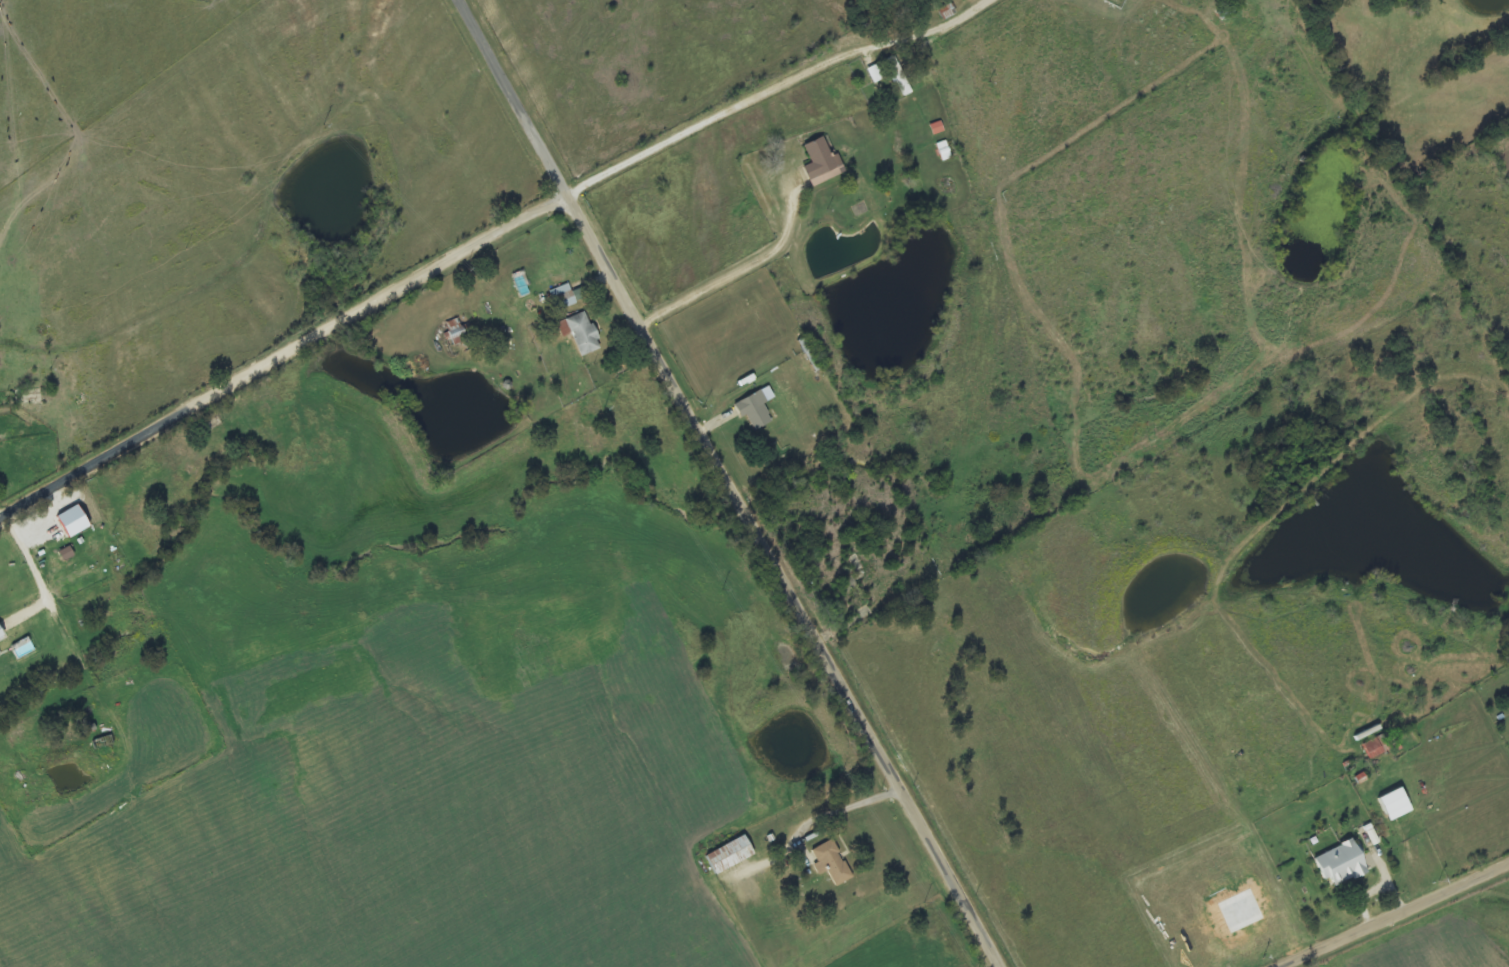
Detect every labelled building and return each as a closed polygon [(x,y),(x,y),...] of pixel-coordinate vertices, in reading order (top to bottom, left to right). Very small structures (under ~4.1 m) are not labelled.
[(888,60),(896,86),(905,83),(897,57),(888,60)] [(867,70),(874,84),(887,78),(880,64),(867,70)] [(813,188),(845,173),(836,154),(832,156),(823,137),(804,146),(812,164),(804,167),(813,188)] [(587,300),(583,288),(572,292),(569,284),(551,290),(557,310),(587,300)] [(581,357),(600,350),(597,341),(598,341),(587,312),(557,323),(562,338),(572,334),(581,357)] [(453,345),(467,342),(461,319),(447,323),(453,345)] [(746,416),(755,432),(773,422),(763,405),(768,403),(761,390),(734,405),(742,418),(746,416)] [(57,517),(69,539),(90,528),(78,506),(57,517)] [(75,556),(70,547),(59,553),(63,562),(75,556)] [(1363,745),(1370,761),(1392,751),(1385,735),(1363,745)] [(1390,822),(1413,812),(1402,789),(1380,799),(1390,822)] [(715,874),(755,858),(747,838),(706,854),(715,874)] [(854,878),(832,840),(812,851),(819,864),(814,867),(819,877),(828,872),(837,888),(854,878)] [(1315,858),(1325,881),(1331,878),(1336,888),(1369,873),(1355,840),(1315,858)]
